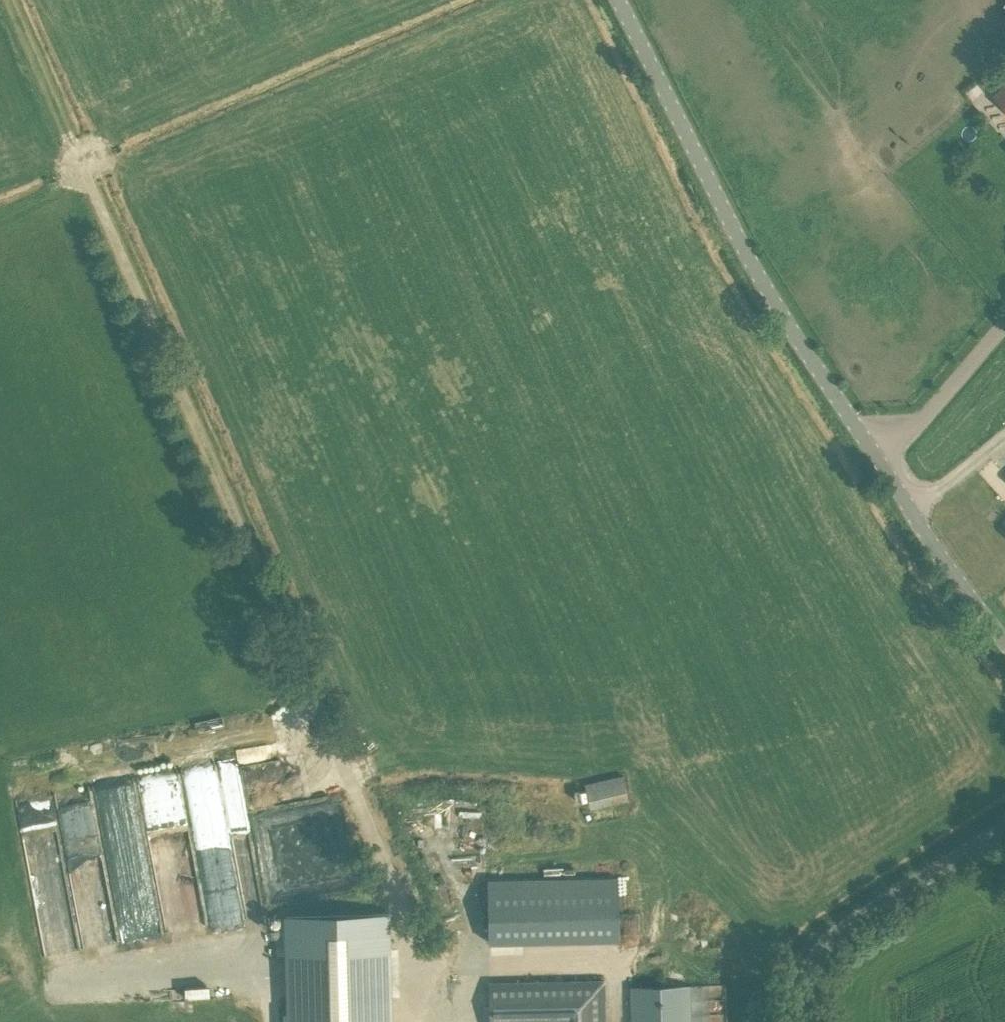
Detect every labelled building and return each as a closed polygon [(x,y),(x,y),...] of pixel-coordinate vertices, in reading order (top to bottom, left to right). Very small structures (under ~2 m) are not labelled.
[(996,96),(1004,107),(1004,88),(996,96)] [(629,801),(623,775),(584,784),(590,808),(629,801)] [(489,941),(497,941),(619,940),(618,876),(488,878),(488,910),(489,941)] [(388,913),(288,916),(290,1021),(390,1021),(388,913)] [(607,978),(488,980),(489,1012),(489,1021),(607,1021),(607,978)] [(631,1021),(730,1021),(729,984),(689,984),(630,986),(631,1021)]
